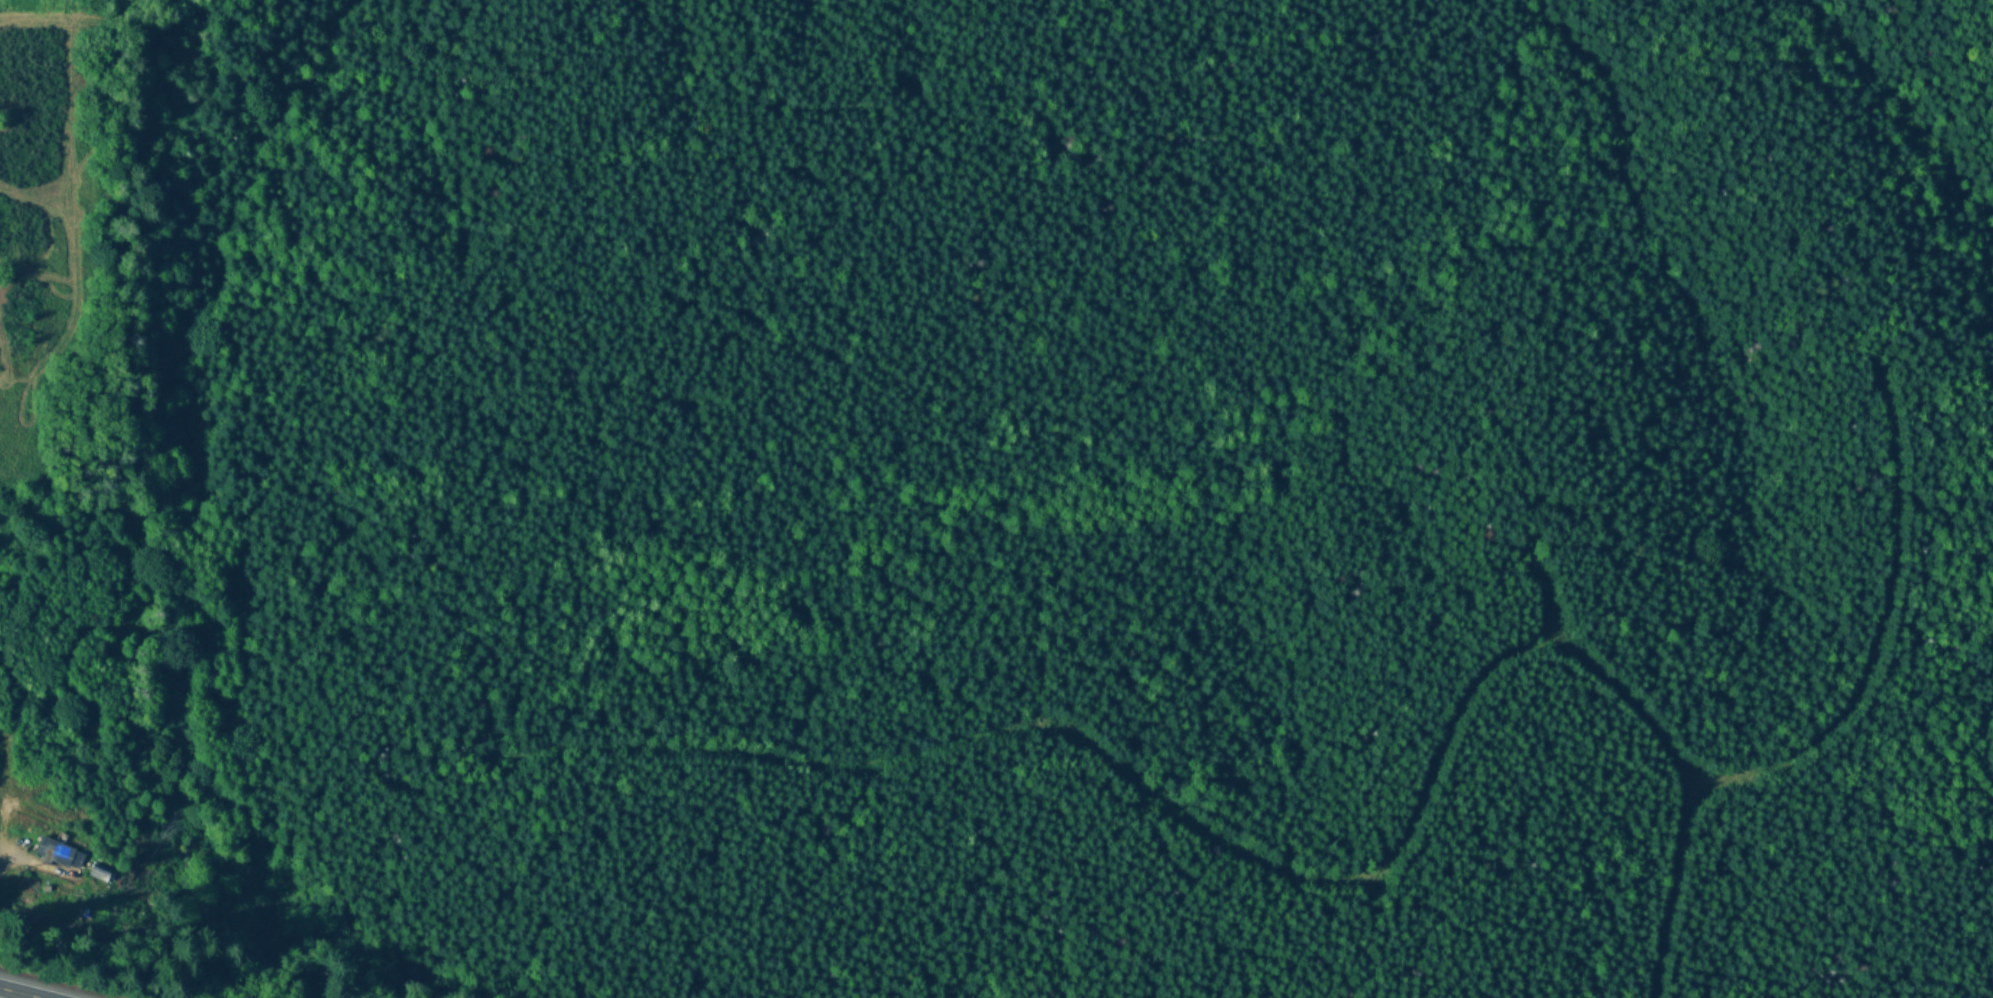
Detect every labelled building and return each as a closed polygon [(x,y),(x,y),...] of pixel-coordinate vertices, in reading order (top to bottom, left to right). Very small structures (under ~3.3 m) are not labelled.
[(78,872),(85,854),(41,838),(34,856),(78,872)]
